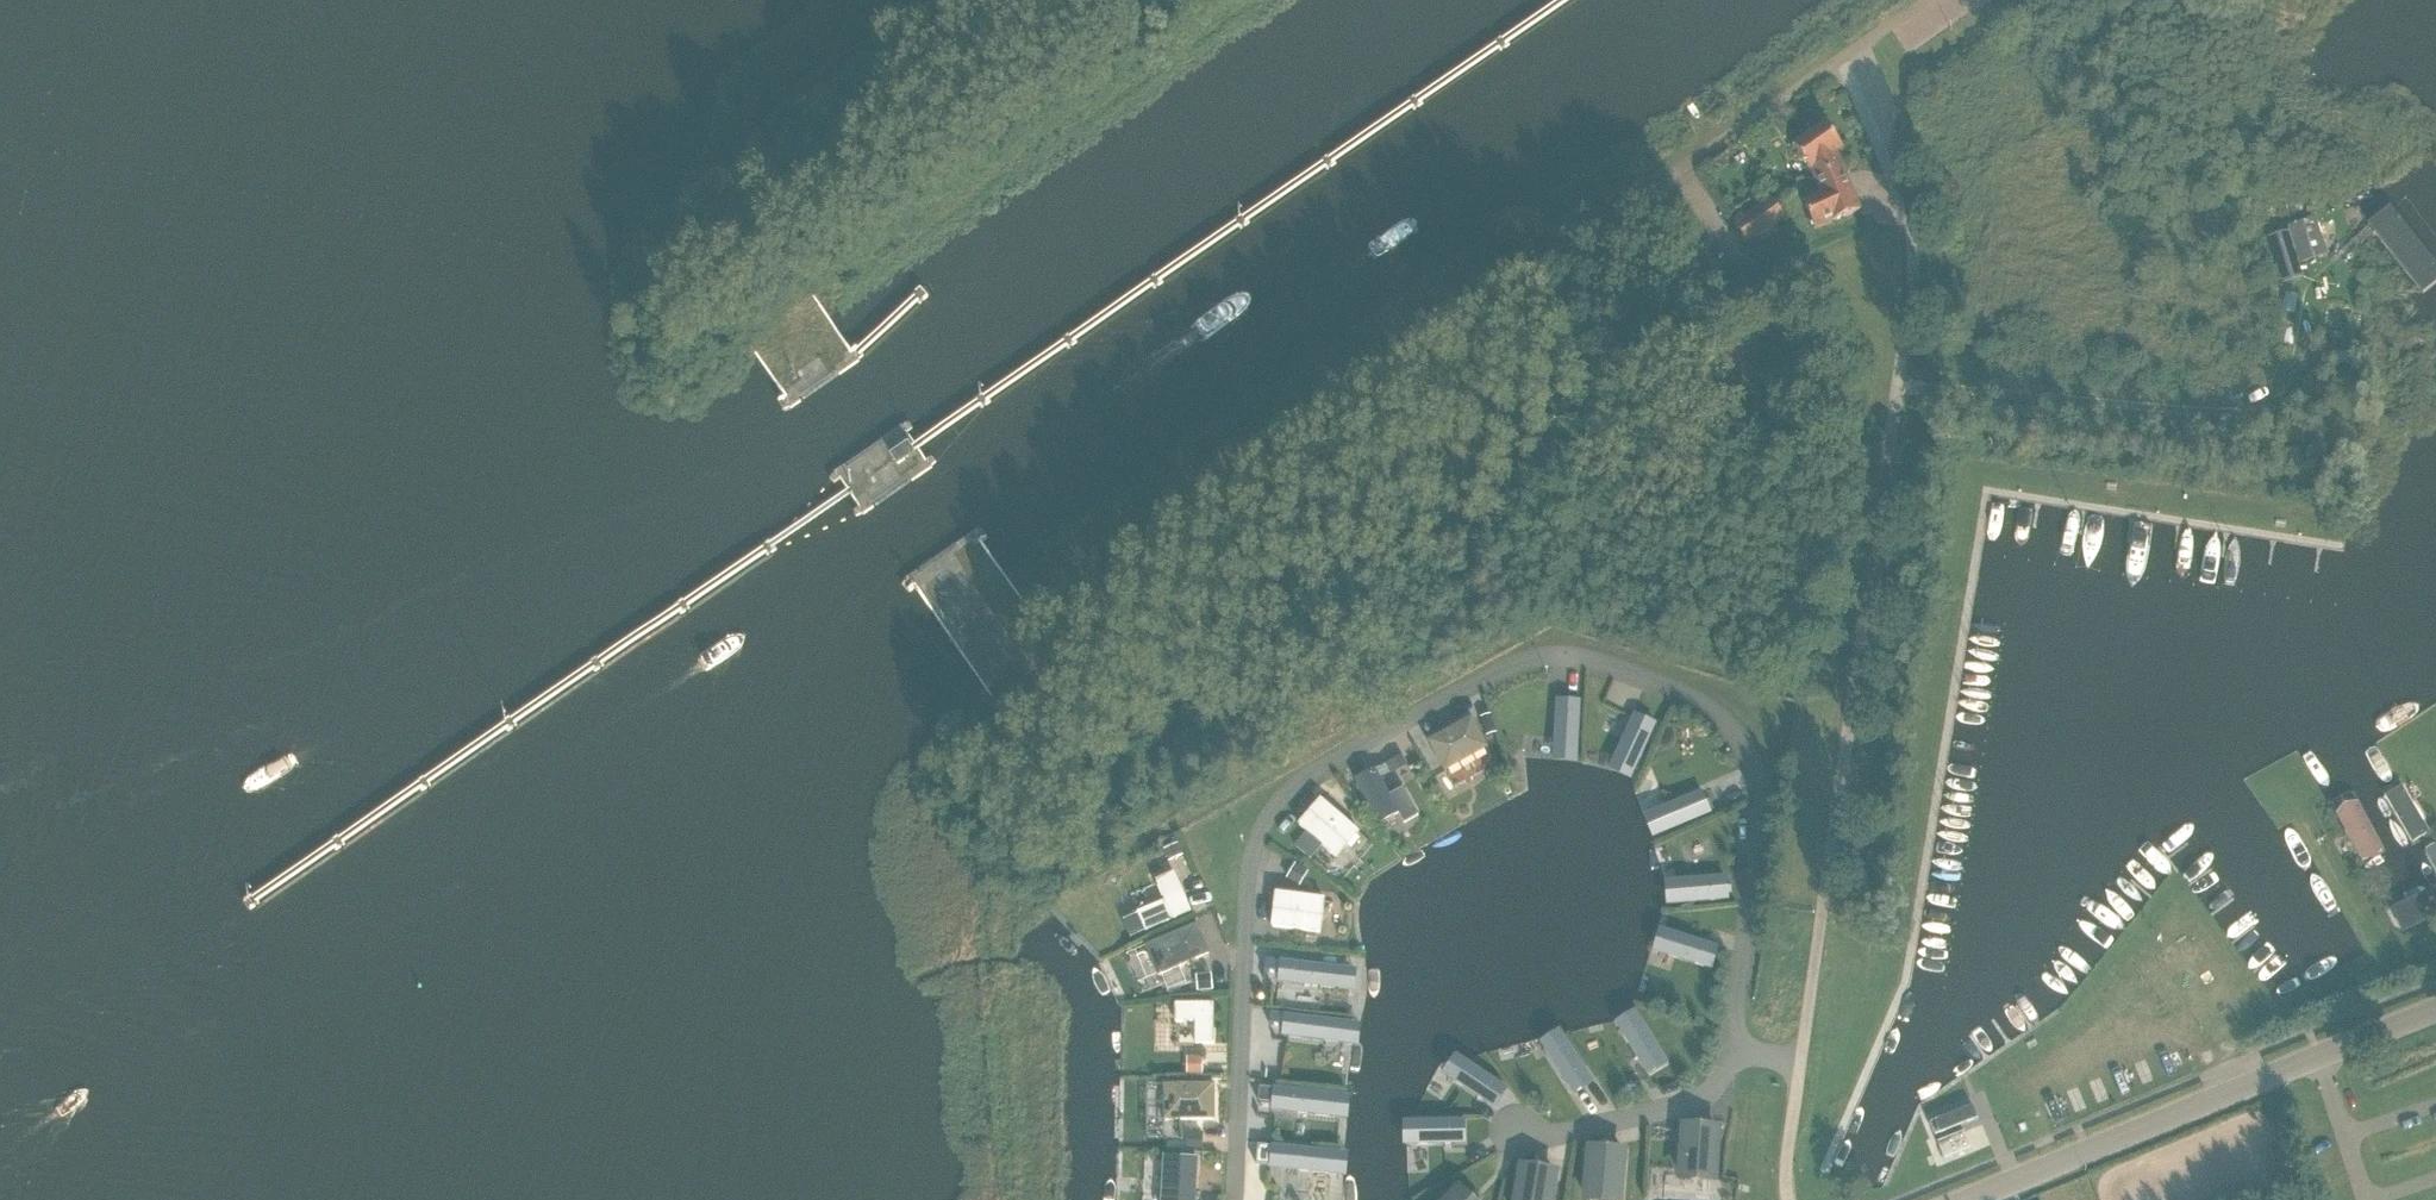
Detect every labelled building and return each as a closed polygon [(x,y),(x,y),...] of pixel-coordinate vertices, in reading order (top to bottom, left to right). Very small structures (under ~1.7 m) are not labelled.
[(1858,211),(1835,153),(1842,148),(1825,125),(1793,147),(1810,170),(1812,169),(1822,194),(1803,201),(1814,228),(1832,220),(1833,222),(1858,211)] [(1748,244),(1785,218),(1772,199),(1734,225),(1748,244)] [(2370,226),(2424,297),(2435,288),(2435,260),(2396,206),(2370,226)] [(2302,257),(2321,251),(2316,237),(2321,236),(2317,222),(2313,224),(2311,219),(2288,226),(2289,231),(2294,229),(2302,257)] [(2300,279),(2286,233),(2269,238),(2284,284),(2300,279)] [(921,289),(919,287),(910,295),(919,304),(927,295),(925,293),(921,289)] [(777,547),(769,537),(760,544),(767,554),(777,547)] [(690,606),(684,596),(673,603),(679,613),(690,606)] [(841,651),(832,642),(824,650),(826,652),(830,657),(832,659),(841,651)] [(604,664),(597,654),(587,661),(594,671),(604,664)] [(1579,701),(1559,700),(1559,708),(1557,708),(1554,748),(1576,749),(1579,701)] [(518,724),(511,714),(500,721),(507,731),(518,724)] [(1496,733),(1490,715),(1481,718),(1487,736),(1496,733)] [(1655,723),(1637,715),(1634,723),(1631,722),(1615,758),(1635,767),(1655,723)] [(1429,742),(1445,771),(1486,748),(1470,718),(1429,742)] [(1407,764),(1402,755),(1386,764),(1391,773),(1407,764)] [(1397,813),(1375,770),(1356,780),(1379,823),(1397,813)] [(431,785),(424,774),(414,782),(420,792),(431,785)] [(2399,776),(2376,789),(2412,849),(2416,846),(2434,836),(2399,776)] [(1693,796),(1656,811),(1664,831),(1709,813),(1702,795),(1694,798),(1693,796)] [(1357,832),(1318,802),(1298,828),(1337,858),(1357,832)] [(2354,803),(2331,816),(2359,868),(2384,854),(2354,803)] [(346,843),(339,833),(328,840),(335,851),(346,843)] [(2435,877),(2435,840),(2434,836),(2416,846),(2435,877)] [(1186,857),(1179,844),(1166,850),(1172,863),(1186,857)] [(1309,871),(1295,863),(1286,878),(1300,887),(1309,871)] [(1190,912),(1174,875),(1156,882),(1165,902),(1138,913),(1146,931),(1190,912)] [(1717,877),(1677,881),(1679,903),(1728,898),(1726,879),(1718,880),(1717,877)] [(2382,911),(2396,938),(2435,918),(2435,882),(2382,911)] [(259,903),(252,893),(241,900),(243,902),(246,908),(248,910),(259,903)] [(1323,899),(1276,893),(1272,927),(1319,932),(1323,899)] [(1208,953),(1196,925),(1146,946),(1157,974),(1208,953)] [(1710,945),(1671,933),(1665,954),(1712,968),(1717,950),(1709,947),(1710,945)] [(1341,969),(1280,962),(1279,976),(1291,977),(1290,983),(1339,989),(1341,969)] [(1213,991),(1211,975),(1199,976),(1201,992),(1213,991)] [(1213,1004),(1177,1004),(1177,1022),(1197,1022),(1197,1043),(1213,1044),(1213,1004)] [(1345,1024),(1284,1015),(1283,1029),(1302,1032),(1301,1038),(1343,1043),(1345,1024)] [(1667,1063),(1641,1021),(1622,1033),(1644,1067),(1646,1066),(1650,1073),(1667,1063)] [(1592,1081),(1565,1041),(1547,1053),(1569,1086),(1571,1085),(1576,1092),(1592,1081)] [(1204,1057),(1187,1057),(1187,1074),(1204,1074),(1204,1057)] [(1506,1089),(1465,1062),(1453,1081),(1487,1103),(1488,1101),(1495,1105),(1506,1089)] [(1213,1085),(1164,1086),(1164,1120),(1213,1119),(1213,1085)] [(1335,1096),(1273,1089),(1272,1105),(1281,1106),(1281,1111),(1332,1117),(1335,1096)] [(1972,1105),(1930,1122),(1931,1124),(1934,1133),(1935,1135),(1971,1121),(1977,1118),(1973,1107),(1972,1105)] [(1464,1121),(1415,1122),(1416,1144),(1456,1143),(1456,1141),(1464,1141),(1464,1121)] [(1717,1131),(1684,1128),(1681,1176),(1714,1178),(1717,1131)] [(1203,1149),(1204,1133),(1187,1133),(1187,1149),(1203,1149)] [(1964,1133),(1938,1143),(1944,1159),(1971,1149),(1964,1133)] [(1258,1145),(1256,1164),(1270,1166),(1270,1162),(1279,1163),(1278,1169),(1331,1174),(1333,1153),(1271,1147),(1258,1145)] [(1590,1150),(1586,1198),(1608,1199),(1619,1199),(1623,1153),(1590,1150)] [(1167,1158),(1166,1188),(1162,1188),(1162,1199),(1194,1199),(1197,1159),(1167,1158)] [(1522,1169),(1516,1199),(1550,1199),(1554,1174),(1522,1169)] [(1458,1191),(1449,1199),(1468,1199),(1458,1191)]
